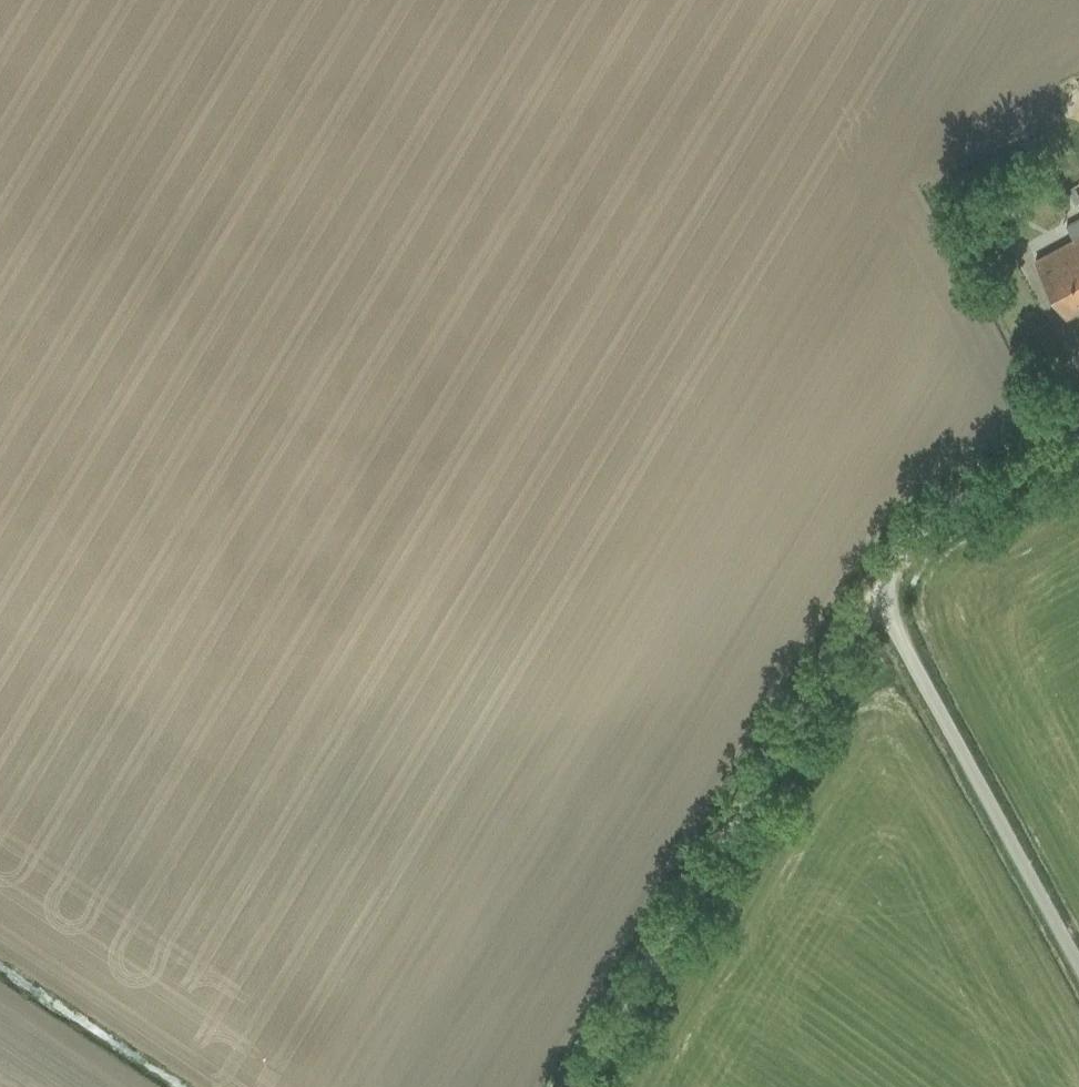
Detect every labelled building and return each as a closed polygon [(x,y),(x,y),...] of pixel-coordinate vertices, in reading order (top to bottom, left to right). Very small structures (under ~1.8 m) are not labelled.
[(1056,297),(1066,316),(1078,309),(1078,218),(1064,226),(1072,240),(1036,260),(1056,297)]
